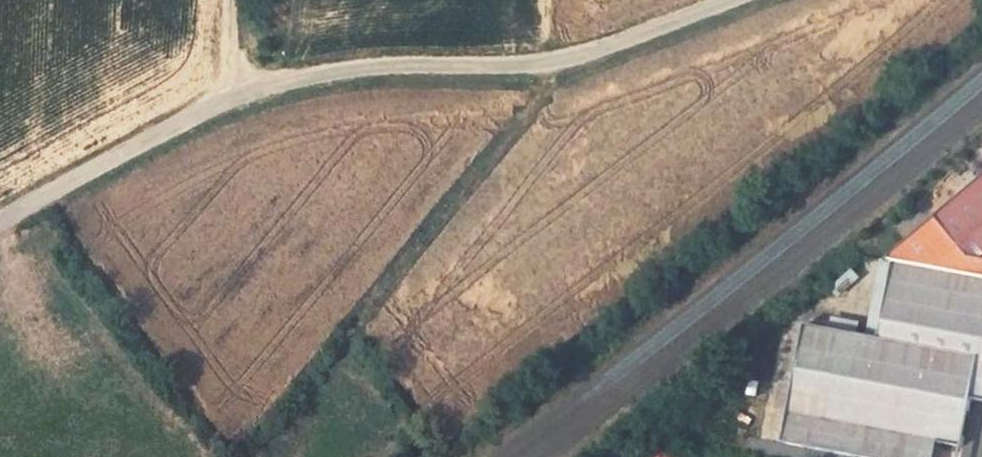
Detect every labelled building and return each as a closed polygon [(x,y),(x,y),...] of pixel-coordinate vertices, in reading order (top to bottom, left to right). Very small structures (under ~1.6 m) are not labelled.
[(887,260),(981,279),(981,183),(887,260)] [(969,411),(981,414),(981,279),(887,260),(869,338),(807,326),(785,444),(853,456),(962,456),(963,450),(969,411)]
